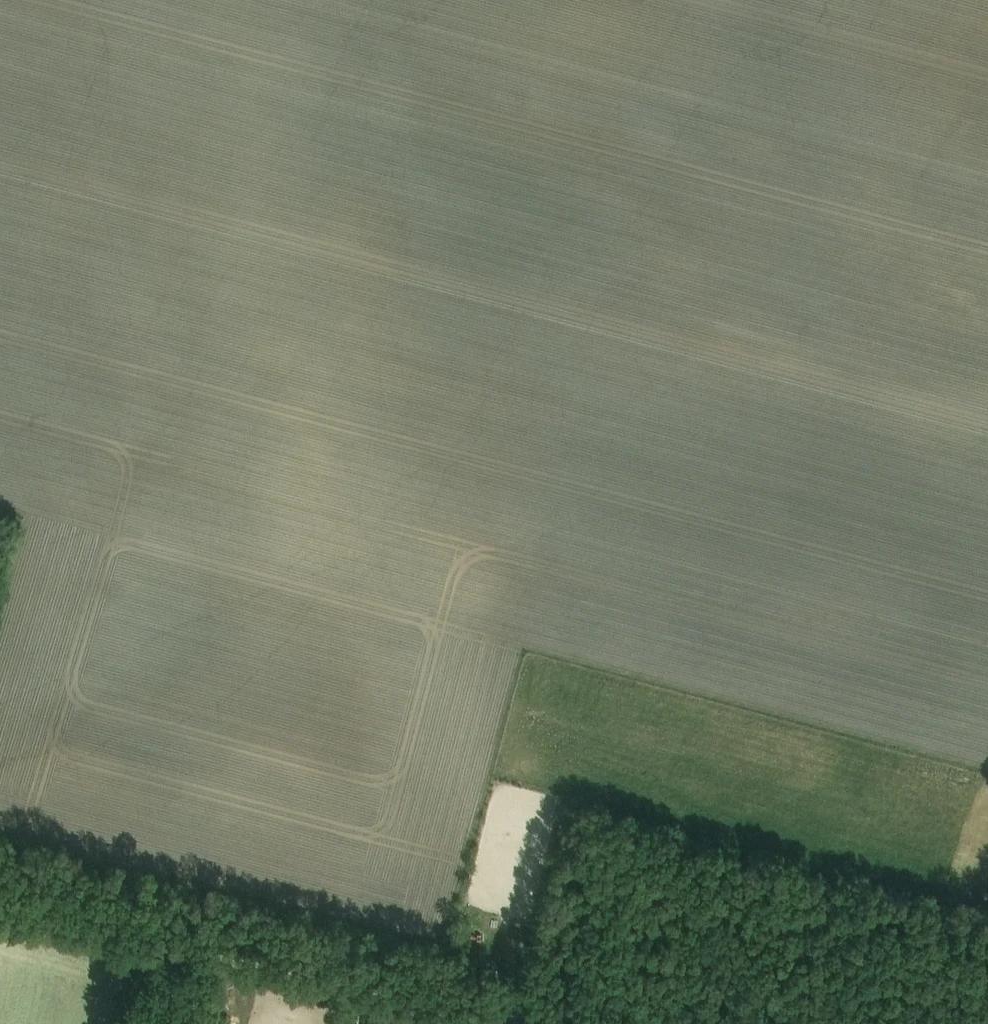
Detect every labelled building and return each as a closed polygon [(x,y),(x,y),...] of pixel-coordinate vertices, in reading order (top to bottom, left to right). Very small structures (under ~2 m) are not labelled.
[(370,1015),(365,1023),(390,1023),(370,1015)]
